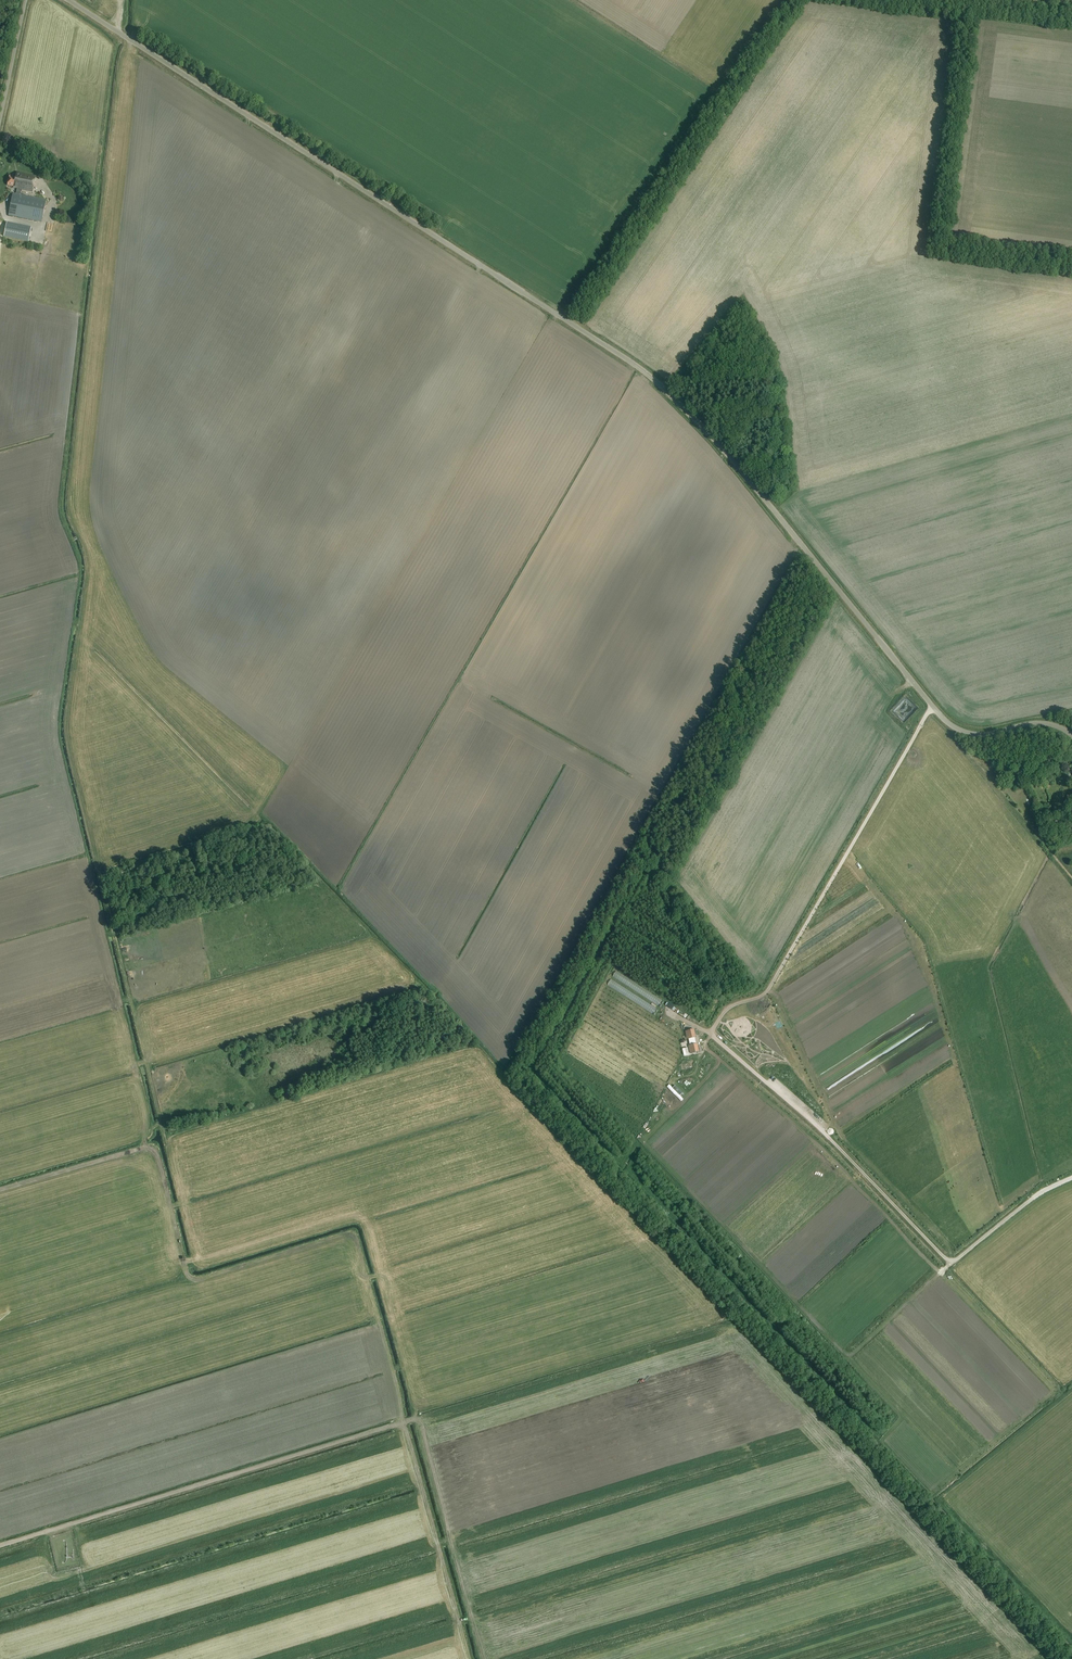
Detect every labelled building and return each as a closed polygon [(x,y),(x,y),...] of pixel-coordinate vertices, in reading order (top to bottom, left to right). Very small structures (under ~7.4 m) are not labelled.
[(10,176),(7,186),(14,187),(13,188),(17,189),(16,194),(13,193),(8,215),(41,223),(46,201),(21,195),(22,190),(32,192),(36,177),(17,172),(16,177),(10,176)] [(4,236),(29,241),(32,227),(7,222),(4,236)] [(693,1030),(686,1031),(688,1039),(695,1038),(693,1030)] [(697,1045),(690,1046),(692,1054),(698,1053),(697,1045)]
